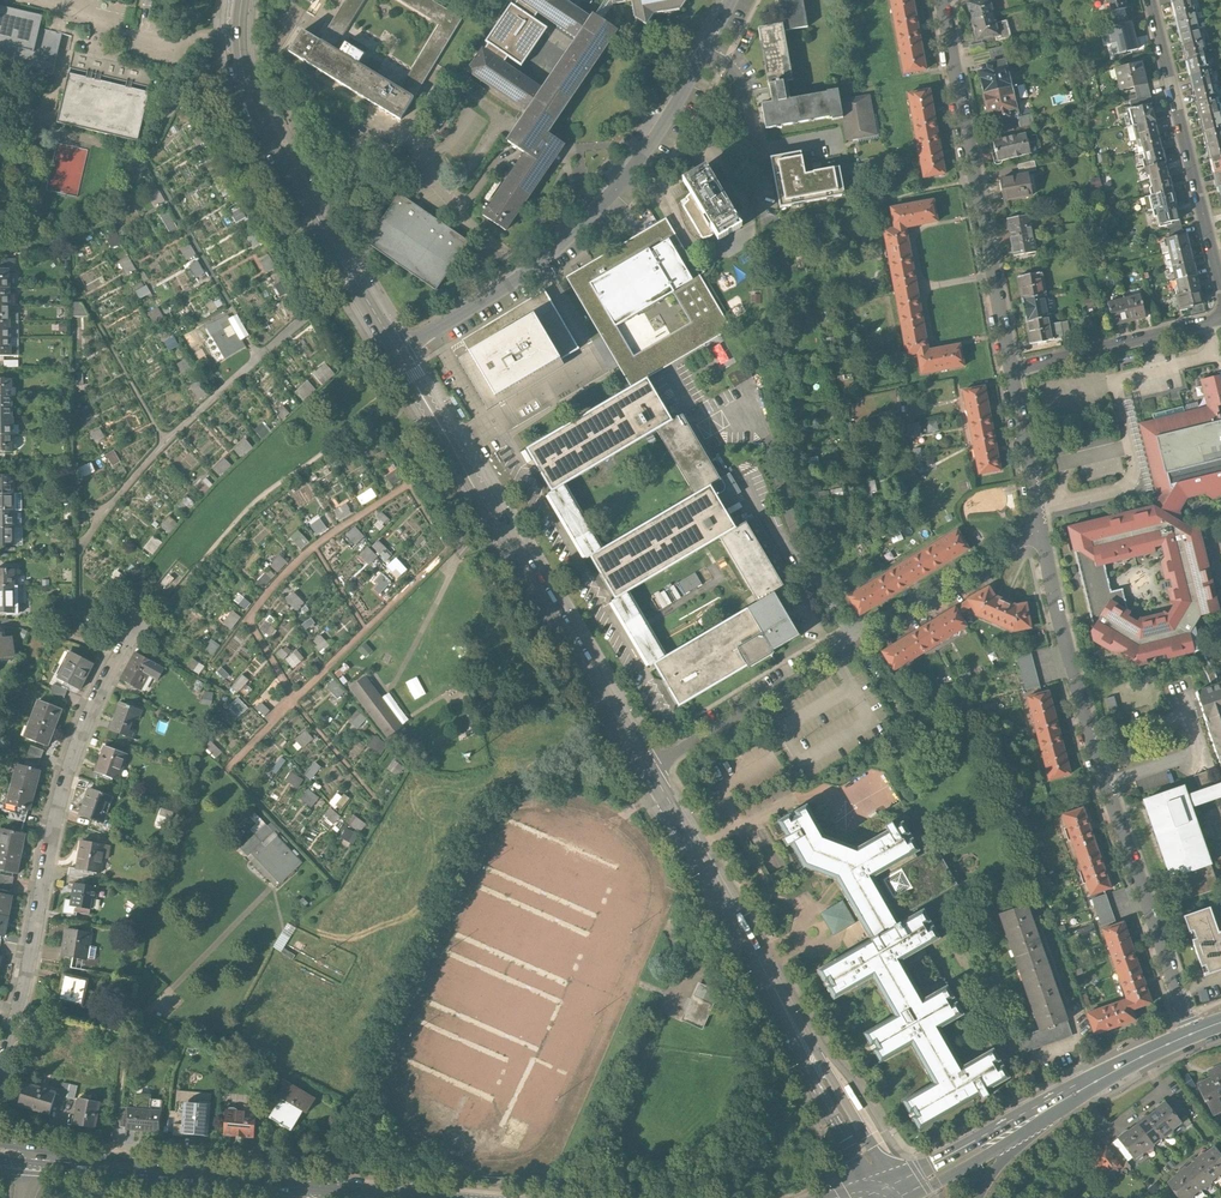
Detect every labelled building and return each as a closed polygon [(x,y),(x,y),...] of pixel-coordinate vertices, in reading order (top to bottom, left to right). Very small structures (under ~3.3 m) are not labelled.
[(341,9),(323,38),(320,42),(303,31),(290,53),(304,62),(304,61),(308,63),(307,64),(401,120),(405,114),(422,86),(423,84),(435,64),(462,19),(430,0),(400,0),(441,24),(409,77),(400,90),(362,67),(359,65),(365,56),(345,44),(339,54),(337,52),(334,50),(365,0),(346,0),(344,4),(341,9)] [(463,73),(524,114),(506,141),(523,153),(482,213),(507,231),(561,151),(565,146),(549,136),(619,32),(592,14),(590,16),(567,1),(567,0),(516,0),(513,5),(510,3),(484,41),(487,43),(483,48),(481,47),(463,73)] [(623,3),(630,3),(634,20),(647,27),(654,17),(682,12),(688,0),(687,0),(620,0),(623,3)] [(783,24),(785,31),(808,27),(803,0),(778,0),(783,24)] [(902,74),(925,70),(922,49),(915,8),(913,0),(890,0),(902,74)] [(966,1),(971,21),(993,15),(990,0),(971,0),(966,1)] [(1123,0),(1103,0),(1106,14),(1125,10),(1123,0)] [(1186,0),(1175,0),(1169,1),(1173,16),(1189,12),(1186,0)] [(54,75),(63,35),(40,29),(43,18),(0,7),(0,62),(54,75)] [(1193,27),(1189,12),(1173,16),(1177,31),(1193,27)] [(993,15),(971,21),(975,40),(994,36),(995,41),(1010,38),(1006,21),(995,24),(993,15)] [(841,99),(839,90),(791,99),(787,81),(793,80),(785,31),(783,24),(758,28),(772,103),(762,104),(766,129),(812,121),(841,116),(845,142),(877,136),(870,94),(841,99)] [(1131,24),(1108,28),(1113,54),(1136,50),(1131,24)] [(1197,42),(1193,27),(1177,31),(1180,46),(1197,42)] [(1200,57),(1197,42),(1180,46),(1184,61),(1200,57)] [(1204,71),(1200,57),(1184,61),(1187,75),(1204,71)] [(1005,61),(977,67),(983,93),(1011,87),(1005,61)] [(1141,63),(1115,70),(1121,93),(1133,90),(1146,87),(1141,63)] [(1207,86),(1204,71),(1187,75),(1191,90),(1207,86)] [(150,90),(69,72),(65,93),(58,123),(138,142),(150,90)] [(1028,84),(1020,84),(1021,97),(1029,97),(1028,84)] [(1210,100),(1207,86),(1191,90),(1194,104),(1210,100)] [(1011,87),(983,93),(989,119),(1017,113),(1011,87)] [(1151,108),(1146,87),(1133,90),(1138,111),(1151,108)] [(929,89),(907,93),(923,178),(945,173),(941,152),(933,110),(929,89)] [(1214,114),(1210,100),(1194,104),(1198,118),(1214,114)] [(1157,122),(1153,107),(1151,108),(1138,111),(1132,112),(1136,127),(1157,122)] [(1217,128),(1214,114),(1198,118),(1201,132),(1217,128)] [(1160,136),(1157,122),(1136,127),(1139,141),(1160,136)] [(1220,142),(1217,128),(1201,132),(1204,146),(1220,142)] [(1026,133),(994,141),(999,162),(1031,154),(1026,133)] [(1163,151),(1160,136),(1139,141),(1142,155),(1163,151)] [(1220,142),(1204,146),(1208,160),(1220,157),(1220,144),(1220,142)] [(1167,165),(1163,151),(1142,155),(1146,170),(1167,165)] [(801,152),(770,157),(780,208),(845,195),(839,167),(813,172),(813,173),(805,175),(801,152)] [(1208,160),(1211,175),(1220,172),(1220,157),(1208,160)] [(1170,179),(1167,165),(1146,170),(1149,184),(1170,179)] [(737,216),(710,167),(696,174),(684,181),(691,192),(715,233),(720,242),(744,228),(737,216)] [(1211,175),(1214,188),(1220,186),(1220,172),(1211,175)] [(1031,175),(999,179),(1002,202),(1034,198),(1031,175)] [(1173,194),(1170,179),(1149,184),(1152,199),(1173,194)] [(149,193),(157,206),(167,200),(158,187),(149,193)] [(704,238),(715,233),(691,192),(687,197),(688,200),(683,205),(704,238)] [(1176,208),(1173,194),(1152,199),(1155,213),(1176,208)] [(400,196),(367,245),(437,292),(470,244),(400,196)] [(890,207),(894,231),(906,229),(915,228),(940,224),(936,199),(890,207)] [(1180,223),(1176,208),(1155,213),(1159,227),(1171,225),(1180,223)] [(170,231),(178,226),(169,211),(161,216),(170,231)] [(1029,216),(1007,219),(1009,238),(1031,235),(1029,216)] [(648,378),(683,357),(713,339),(720,335),(731,329),(700,276),(705,273),(700,263),(694,266),(666,218),(657,223),(640,233),(630,239),(593,262),(577,271),(566,278),(601,336),(610,352),(619,366),(632,388),(528,449),(527,449),(538,468),(538,467),(542,474),(541,474),(552,493),(548,495),(578,545),(586,559),(590,557),(616,600),(612,602),(640,650),(649,666),(653,664),(663,681),(664,683),(665,682),(669,689),(668,689),(675,702),(679,708),(680,707),(679,706),(747,667),(749,669),(774,654),(773,652),(799,636),(799,637),(800,636),(790,618),(789,618),(787,614),(785,612),(786,611),(775,593),(784,587),(778,578),(789,571),(757,516),(737,528),(726,510),(725,510),(721,504),(741,492),(734,480),(731,474),(721,480),(719,477),(707,456),(683,416),(673,421),(663,403),(662,403),(660,401),(658,397),(659,396),(649,379),(648,378)] [(1183,236),(1180,223),(1171,225),(1174,238),(1183,236)] [(910,250),(906,229),(894,231),(885,233),(906,357),(916,356),(927,354),(924,333),(917,291),(910,250)] [(1031,235),(1009,238),(1012,258),(1034,255),(1031,235)] [(1191,250),(1187,235),(1183,236),(1174,238),(1163,241),(1167,255),(1191,250)] [(1194,264),(1191,250),(1167,255),(1170,269),(1194,264)] [(120,260),(127,274),(137,269),(129,255),(120,260)] [(203,273),(199,260),(191,263),(196,276),(203,273)] [(1197,278),(1194,264),(1170,269),(1173,283),(1197,278)] [(724,290),(746,279),(739,266),(717,276),(724,290)] [(10,287),(10,269),(0,270),(0,287),(10,287)] [(1043,274),(1018,278),(1021,300),(1046,296),(1043,274)] [(1200,292),(1197,278),(1173,283),(1176,298),(1200,292)] [(140,297),(151,292),(148,284),(137,289),(140,297)] [(11,304),(10,287),(0,287),(0,304),(11,304)] [(545,291),(462,341),(469,354),(459,360),(489,410),(564,366),(561,360),(579,349),(545,291)] [(1203,306),(1200,292),(1176,298),(1180,312),(1203,306)] [(734,317),(747,311),(739,294),(726,301),(734,317)] [(1046,296),(1021,300),(1024,322),(1049,319),(1046,296)] [(1142,297),(1125,300),(1130,324),(1147,321),(1142,297)] [(1125,300),(1109,303),(1113,327),(1130,324),(1125,300)] [(73,303),(74,316),(87,315),(86,302),(73,303)] [(11,321),(11,304),(0,304),(0,321),(11,321)] [(208,324),(224,358),(247,346),(243,338),(248,335),(238,313),(230,317),(228,314),(208,324)] [(1049,319),(1024,322),(1027,344),(1052,341),(1050,325),(1049,319)] [(11,338),(11,321),(0,321),(0,338),(11,338)] [(1068,323),(1050,325),(1052,341),(1070,339),(1068,323)] [(11,355),(11,338),(0,338),(0,355),(11,355)] [(927,354),(916,356),(920,376),(964,368),(961,348),(935,352),(927,354)] [(727,375),(735,388),(753,377),(746,364),(727,375)] [(839,374),(840,390),(854,389),(853,373),(839,374)] [(304,374),(291,383),(304,399),(316,390),(304,374)] [(1218,407),(1220,406),(1220,383),(1219,376),(1201,381),(1208,408),(1203,410),(1188,413),(1186,414),(1154,422),(1147,423),(1149,433),(1147,434),(1143,440),(1150,465),(1156,469),(1159,481),(1162,493),(1154,507),(1068,528),(1097,643),(1136,666),(1147,664),(1146,659),(1166,654),(1167,659),(1193,652),(1207,676),(1211,688),(1220,685),(1216,673),(1201,649),(1196,626),(1201,616),(1219,612),(1198,529),(1192,530),(1182,525),(1179,512),(1187,498),(1204,494),(1220,503),(1220,420),(1218,407)] [(13,396),(13,378),(0,378),(0,396),(13,396)] [(198,381),(191,385),(198,398),(205,394),(198,381)] [(982,381),(958,386),(975,475),(999,470),(995,448),(986,403),(982,381)] [(13,414),(13,396),(0,396),(0,414),(13,414)] [(1187,408),(1188,413),(1203,410),(1201,405),(1187,408)] [(80,410),(85,419),(93,415),(87,406),(80,410)] [(1152,415),(1154,422),(1186,414),(1184,407),(1152,415)] [(14,432),(13,414),(0,414),(0,432),(14,432)] [(939,420),(929,421),(929,431),(940,430),(939,420)] [(920,421),(907,424),(910,438),(923,436),(920,421)] [(262,437),(270,431),(263,423),(256,429),(262,437)] [(97,441),(106,436),(100,427),(92,432),(97,441)] [(14,450),(14,432),(0,432),(0,450),(14,450)] [(916,461),(924,460),(922,446),(914,447),(916,461)] [(115,448),(107,454),(114,465),(122,460),(115,448)] [(927,463),(935,461),(932,451),(924,453),(927,463)] [(83,476),(96,471),(92,462),(80,466),(83,476)] [(15,492),(15,474),(0,474),(0,492),(15,492)] [(354,487),(359,495),(372,486),(367,479),(354,487)] [(362,503),(378,496),(374,488),(358,495),(362,503)] [(15,510),(15,492),(0,492),(0,510),(15,510)] [(341,519),(352,512),(346,503),(335,509),(341,519)] [(16,528),(15,510),(0,510),(0,528),(16,528)] [(382,511),(374,523),(382,529),(390,517),(382,511)] [(319,522),(310,528),(316,536),(324,531),(319,522)] [(356,525),(347,534),(356,544),(366,535),(356,525)] [(16,546),(16,528),(0,528),(0,546),(16,546)] [(302,548),(310,541),(303,533),(295,540),(302,548)] [(951,563),(969,552),(957,534),(852,598),(863,616),(881,605),(916,584),(951,563)] [(145,547),(153,553),(162,542),(154,535),(145,547)] [(382,555),(390,548),(380,538),(373,545),(382,555)] [(370,564),(379,556),(370,545),(361,553),(370,564)] [(279,571),(288,561),(280,554),(270,563),(279,571)] [(178,559),(157,584),(170,594),(190,569),(178,559)] [(390,567),(399,576),(407,568),(398,559),(390,567)] [(16,585),(16,569),(0,569),(0,585),(16,585)] [(266,571),(258,579),(265,586),(273,577),(266,571)] [(16,613),(16,585),(0,585),(0,613),(16,613)] [(971,606),(977,615),(993,622),(998,624),(1013,631),(1031,627),(1026,603),(1017,605),(1005,600),(993,595),(989,588),(968,600),(971,606)] [(296,590),(287,597),(296,610),(306,604),(296,590)] [(955,608),(959,614),(971,606),(968,600),(955,608)] [(955,608),(937,619),(919,630),(930,648),(966,626),(959,614),(955,608)] [(224,622),(232,628),(242,616),(233,609),(224,622)] [(268,634),(279,620),(270,614),(260,628),(268,634)] [(307,628),(316,622),(312,617),(303,623),(307,628)] [(930,648),(919,630),(901,641),(882,652),(894,670),(930,648)] [(17,659),(15,637),(4,637),(4,633),(0,633),(0,661),(17,659)] [(314,640),(323,650),(330,643),(321,634),(314,640)] [(165,677),(172,664),(143,648),(128,675),(148,686),(155,672),(165,677)] [(286,658),(294,667),(305,657),(297,648),(286,658)] [(80,651),(66,678),(91,692),(106,665),(80,651)] [(1015,658),(1025,696),(1042,692),(1031,654),(1015,658)] [(195,657),(189,665),(200,673),(206,665),(195,657)] [(242,673),(235,685),(242,689),(249,677),(242,673)] [(365,678),(351,688),(392,742),(406,732),(365,678)] [(339,696),(344,690),(334,680),(329,686),(339,696)] [(1220,685),(1211,688),(1196,693),(1210,735),(1220,766),(1220,685)] [(1042,692),(1025,696),(1048,783),(1073,776),(1067,754),(1056,711),(1050,690),(1042,692)] [(256,707),(268,715),(277,700),(264,692),(256,707)] [(239,696),(229,705),(240,716),(249,706),(239,696)] [(1114,697),(1106,700),(1109,712),(1118,710),(1114,697)] [(45,699),(38,717),(64,728),(72,710),(45,699)] [(148,708),(128,700),(117,728),(137,736),(139,730),(135,728),(140,716),(144,717),(148,708)] [(358,710),(349,719),(358,728),(367,718),(358,710)] [(38,717),(30,735),(57,746),(64,728),(38,717)] [(307,729),(296,737),(302,747),(314,739),(307,729)] [(374,735),(368,744),(381,753),(387,744),(374,735)] [(135,751),(113,743),(102,770),(125,778),(135,751)] [(26,759),(40,764),(45,748),(31,744),(26,759)] [(400,775),(406,767),(394,759),(388,768),(400,775)] [(312,778),(322,766),(315,761),(305,773),(312,778)] [(23,763),(18,784),(46,791),(51,770),(23,763)] [(285,778),(299,788),(305,779),(291,769),(285,778)] [(1179,901),(1218,888),(1191,808),(1220,798),(1220,785),(1212,788),(1209,779),(1204,781),(1198,783),(1201,792),(1187,797),(1184,787),(1145,800),(1179,901)] [(18,784),(12,805),(40,812),(46,791),(18,784)] [(97,786),(87,813),(108,821),(118,793),(97,786)] [(301,797),(312,806),(320,797),(309,787),(301,797)] [(330,801),(341,809),(350,798),(339,790),(330,801)] [(825,805),(811,812),(825,835),(856,848),(902,821),(919,850),(927,846),(901,802),(848,832),(838,828),(825,805)] [(919,1131),(1010,1078),(1001,1063),(992,1049),(981,1055),(963,1065),(941,1028),(959,1017),(964,1015),(946,985),(945,986),(924,998),(902,961),(923,949),(941,939),(924,910),(919,913),(901,923),(899,920),(876,881),(874,877),(915,854),(919,851),(919,850),(902,821),(856,848),(825,835),(811,812),(807,804),(777,821),(804,867),(836,880),(849,902),(853,910),(858,918),(860,922),(871,940),(849,953),(817,972),(834,1001),(873,978),(894,1015),(863,1033),(870,1047),(880,1063),(912,1045),(933,1083),(901,1101),(919,1131)] [(334,823),(342,815),(331,806),(324,814),(334,823)] [(1083,808),(1062,815),(1076,855),(1097,848),(1090,828),(1083,808)] [(356,816),(351,822),(360,830),(365,823),(356,816)] [(271,821),(241,848),(248,856),(251,853),(279,884),(303,863),(278,836),(282,833),(271,821)] [(7,826),(3,847),(31,852),(35,832),(7,826)] [(352,844),(359,835),(347,827),(341,835),(352,844)] [(89,838),(83,867),(98,870),(107,871),(110,855),(115,856),(117,843),(89,838)] [(0,859),(0,867),(27,873),(31,852),(3,847),(0,859)] [(917,909),(958,885),(936,847),(917,858),(876,881),(899,920),(917,909)] [(1097,848),(1076,855),(1090,895),(1111,888),(1104,868),(1097,848)] [(915,854),(874,877),(876,881),(917,858),(915,854)] [(76,866),(74,873),(96,877),(98,870),(83,867),(76,866)] [(12,874),(0,873),(0,887),(11,888),(12,874)] [(73,879),(80,880),(95,883),(96,877),(74,873),(73,879)] [(95,883),(80,880),(76,905),(96,908),(98,894),(103,895),(104,885),(95,883)] [(19,917),(24,897),(0,891),(0,912),(19,917)] [(1106,894),(1092,899),(1101,926),(1115,921),(1106,894)] [(842,901),(820,913),(833,936),(855,923),(854,920),(858,918),(849,902),(845,905),(842,901)] [(1026,906),(999,915),(1013,954),(1040,944),(1033,925),(1026,906)] [(917,909),(899,920),(901,923),(919,913),(917,909)] [(1185,918),(1190,932),(1194,929),(1197,939),(1193,941),(1197,954),(1202,966),(1207,964),(1211,973),(1220,969),(1220,933),(1219,934),(1210,909),(1185,918)] [(14,937),(19,917),(0,912),(0,933),(14,937)] [(1123,923),(1103,930),(1117,970),(1137,963),(1130,943),(1123,923)] [(99,930),(73,924),(67,953),(93,958),(99,930)] [(290,935),(283,931),(279,939),(276,946),(283,949),(290,935)] [(1040,944),(1013,954),(1026,992),(1053,983),(1050,972),(1040,944)] [(923,949),(902,961),(924,998),(945,986),(941,979),(943,978),(929,955),(927,956),(923,949)] [(5,979),(10,959),(0,957),(0,978),(5,979)] [(1137,963),(1117,970),(1127,1000),(1128,1000),(1131,1010),(1151,1003),(1144,983),(1137,963)] [(94,979),(70,974),(64,1000),(89,1005),(94,979)] [(1053,983),(1026,992),(1040,1030),(1067,1021),(1057,992),(1053,983)] [(718,992),(699,984),(683,1020),(702,1028),(718,992)] [(1127,1000),(1087,1014),(1094,1034),(1115,1027),(1135,1020),(1131,1010),(1128,1000),(1127,1000)] [(959,1017),(941,1028),(963,1065),(981,1055),(959,1017)] [(1072,1036),(1067,1021),(1040,1030),(1017,1038),(1025,1052),(1072,1036)] [(1194,1080),(1210,1114),(1220,1109),(1220,1067),(1194,1080)] [(287,1099),(276,1119),(298,1131),(310,1111),(313,1112),(323,1095),(298,1082),(298,1083),(290,1078),(280,1095),(287,1099)] [(70,1080),(67,1094),(81,1097),(84,1084),(70,1080)] [(63,1089),(33,1081),(26,1105),(56,1113),(63,1089)] [(107,1098),(86,1095),(82,1121),(102,1124),(107,1098)] [(216,1103),(191,1101),(188,1133),(214,1135),(216,1103)] [(251,1112),(234,1110),(231,1133),(260,1136),(263,1105),(252,1104),(251,1112)] [(1164,1104),(1155,1112),(1173,1135),(1182,1128),(1164,1104)] [(132,1126),(132,1128),(167,1130),(168,1111),(134,1108),(132,1126)] [(1155,1112),(1145,1119),(1164,1142),(1173,1135),(1155,1112)] [(1145,1119),(1136,1126),(1154,1150),(1164,1142),(1145,1119)] [(1136,1126),(1127,1133),(1145,1157),(1154,1150),(1136,1126)] [(1127,1133),(1117,1141),(1136,1164),(1145,1157),(1127,1133)] [(1127,1169),(1109,1145),(1088,1160),(1106,1184),(1127,1169)] [(1205,1156),(1220,1177),(1220,1157),(1215,1149),(1205,1156)] [(1195,1164),(1214,1188),(1220,1182),(1220,1177),(1205,1156),(1195,1164)] [(1195,1164),(1186,1171),(1204,1195),(1214,1188),(1195,1164)] [(1176,1179),(1191,1197),(1201,1197),(1204,1195),(1186,1171),(1176,1179)] [(1166,1186),(1176,1197),(1191,1197),(1176,1179),(1166,1186)]
